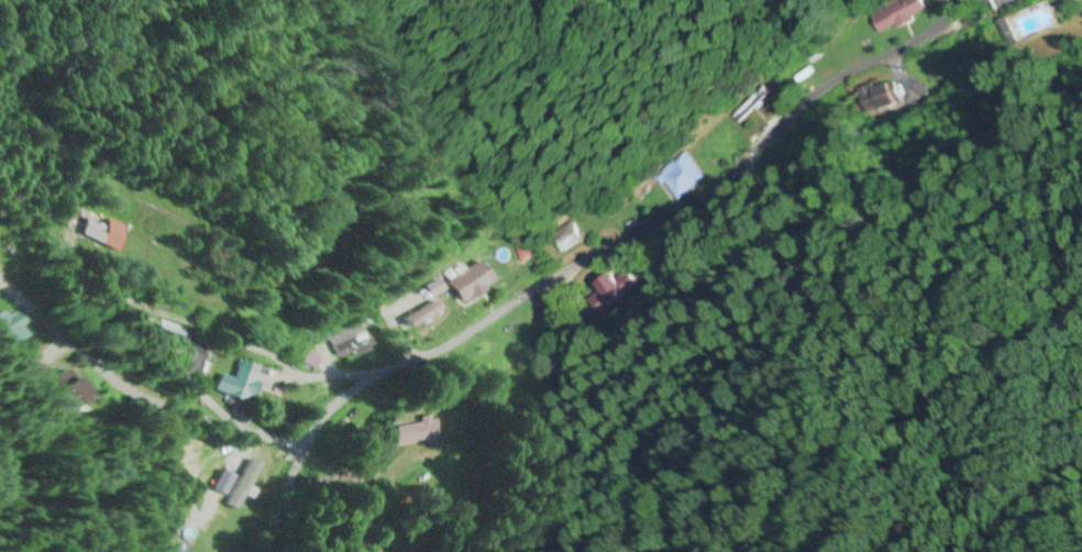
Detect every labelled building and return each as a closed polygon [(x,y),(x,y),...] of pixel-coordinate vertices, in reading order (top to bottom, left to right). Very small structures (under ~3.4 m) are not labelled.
[(880,37),(926,14),(920,0),(902,0),(870,16),(880,37)] [(888,84),(861,93),(868,117),(896,108),(888,84)] [(768,94),(762,88),(732,118),(738,124),(768,94)] [(655,179),(679,203),(704,178),(680,154),(655,179)] [(87,221),(91,212),(70,204),(59,233),(111,254),(122,227),(105,221),(103,227),(87,221)] [(492,282),(479,264),(446,287),(459,305),(492,282)] [(643,286),(628,269),(617,278),(613,273),(597,287),(607,298),(599,304),(609,316),(643,286)] [(404,321),(409,331),(440,313),(435,303),(404,321)] [(332,341),(340,362),(374,349),(366,328),(332,341)] [(220,376),(214,392),(249,405),(262,370),(241,362),(234,381),(220,376)] [(414,426),(390,426),(390,446),(434,445),(434,418),(414,418),(414,426)]
